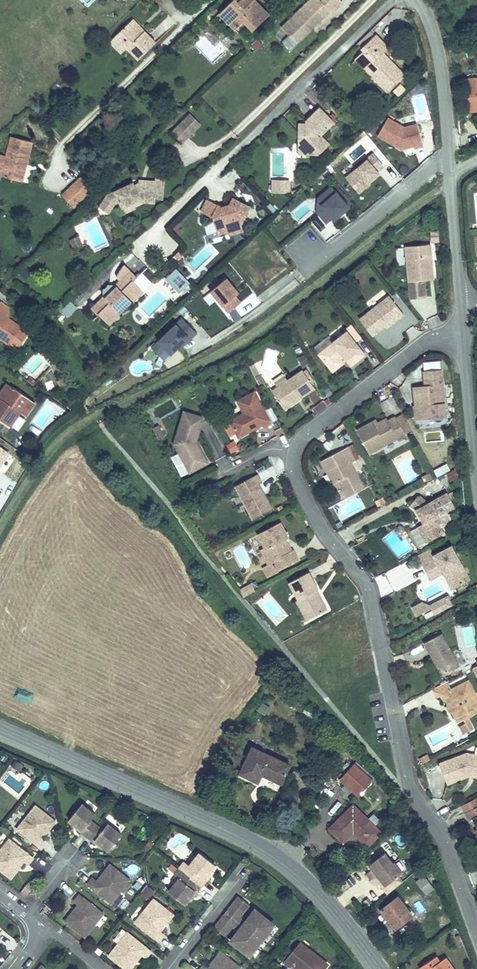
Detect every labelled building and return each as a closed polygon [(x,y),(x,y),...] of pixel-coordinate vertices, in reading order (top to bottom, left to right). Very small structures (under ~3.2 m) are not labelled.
[(235,29),(244,21),(253,30),(269,15),(255,0),(233,0),(220,14),(235,29)] [(302,38),(313,27),(311,25),(313,23),(315,25),(330,10),(332,12),(342,2),(340,0),(323,0),(321,1),(320,0),(311,0),(282,28),(290,37),(296,32),(302,38)] [(169,16),(157,30),(166,38),(178,24),(169,16)] [(133,19),(116,36),(127,48),(139,60),(156,43),(133,19)] [(296,43),(302,38),(296,32),(290,37),(296,43)] [(110,41),(122,53),(127,48),(116,36),(110,41)] [(388,47),(376,36),(362,49),(365,51),(356,59),(388,91),(404,75),(391,61),(389,63),(386,60),(388,59),(382,53),(388,47)] [(262,44),(258,39),(251,46),(256,50),(262,44)] [(467,80),(470,111),(476,111),(476,79),(467,80)] [(306,144),(306,154),(319,154),(329,144),(321,135),(334,123),(320,108),(307,121),(306,124),(306,134),(299,134),(299,144),(306,144)] [(191,114),(179,125),(189,135),(200,124),(191,114)] [(418,124),(405,128),(389,118),(379,135),(396,146),(398,143),(401,145),(402,149),(415,146),(416,148),(424,146),(418,124)] [(189,135),(179,125),(172,133),(182,143),(189,135)] [(32,142),(12,136),(7,157),(2,176),(22,182),(32,142)] [(381,166),(373,156),(347,177),(360,192),(369,185),(366,181),(376,173),(374,171),(381,166)] [(94,188),(83,176),(62,196),(73,207),(94,188)] [(122,208),(123,208),(132,203),(134,206),(142,202),(155,203),(155,199),(163,199),(165,180),(155,179),(155,182),(147,181),(147,184),(139,183),(133,183),(107,195),(99,207),(108,213),(113,206),(112,204),(119,201),(122,208)] [(289,192),(289,182),(274,182),(273,192),(289,192)] [(322,205),(337,192),(332,186),(318,198),(317,212),(323,207),(322,205)] [(349,207),(337,192),(322,205),(323,207),(317,212),(327,223),(333,218),(334,220),(349,207)] [(233,198),(231,204),(228,207),(222,210),(221,207),(207,200),(201,212),(213,218),(218,234),(228,231),(227,228),(241,224),(250,207),(233,198)] [(132,203),(123,208),(125,213),(136,208),(134,206),(132,203)] [(241,224),(227,228),(228,231),(229,235),(243,231),(241,224)] [(430,244),(438,243),(437,232),(429,232),(430,244)] [(75,238),(70,240),(74,249),(79,247),(75,238)] [(424,279),(430,279),(428,257),(431,257),(430,245),(406,247),(408,265),(410,298),(426,297),(424,279)] [(137,278),(124,265),(118,274),(117,276),(117,278),(117,279),(120,281),(115,286),(117,287),(105,299),(104,297),(91,309),(98,316),(99,315),(108,324),(112,320),(113,321),(120,314),(119,313),(131,301),(132,302),(143,292),(133,282),(137,278)] [(190,283),(176,269),(167,278),(172,283),(177,278),(180,282),(182,280),(187,286),(190,283)] [(177,278),(172,283),(181,292),(187,286),(182,280),(180,282),(177,278)] [(236,296),(240,293),(227,278),(205,296),(215,308),(222,302),(231,313),(242,303),(236,296)] [(394,318),(396,320),(404,314),(389,296),(388,297),(371,310),(360,319),(372,336),(385,326),(394,318)] [(68,318),(76,307),(69,302),(60,312),(68,318)] [(0,313),(0,338),(10,345),(14,340),(21,345),(27,336),(20,331),(22,328),(3,315),(0,313)] [(198,333),(183,318),(152,348),(159,355),(166,348),(172,354),(181,345),(189,337),(191,339),(198,333)] [(394,318),(385,326),(387,328),(396,320),(394,318)] [(335,341),(318,354),(329,368),(341,359),(340,358),(343,356),(344,356),(351,366),(365,355),(355,342),(362,338),(352,325),(345,330),(346,332),(335,341)] [(183,347),(191,339),(189,337),(181,345),(183,347)] [(17,350),(21,345),(14,340),(10,345),(17,350)] [(271,378),(280,374),(270,350),(261,354),(271,378)] [(308,364),(305,357),(299,360),(303,367),(308,364)] [(344,363),(341,359),(329,368),(332,371),(344,363)] [(253,365),(249,368),(259,384),(263,381),(253,365)] [(311,383),(304,372),(303,370),(273,391),(285,409),(302,398),(301,397),(315,388),(311,383)] [(306,370),(304,372),(311,383),(314,381),(306,370)] [(441,371),(424,372),(426,387),(421,387),(423,406),(416,407),(414,407),(415,419),(446,416),(441,371)] [(69,387),(63,373),(56,376),(59,380),(65,393),(71,391),(69,387)] [(36,382),(30,377),(27,381),(32,385),(33,385),(36,382)] [(12,387),(7,384),(0,393),(0,398),(3,400),(12,387)] [(12,387),(3,400),(0,398),(0,419),(11,426),(21,412),(30,399),(12,386),(12,387)] [(423,406),(421,387),(414,388),(416,407),(423,406)] [(261,423),(262,425),(263,427),(271,423),(254,392),(237,401),(244,413),(242,414),(244,419),(232,425),(239,438),(256,428),(255,426),(261,423)] [(26,416),(35,402),(30,399),(21,412),(26,416)] [(196,441),(203,418),(184,412),(175,444),(190,472),(207,463),(196,441)] [(244,419),(242,414),(230,421),(232,425),(244,419)] [(411,430),(403,415),(396,418),(404,433),(411,430)] [(404,433),(396,418),(395,417),(388,420),(387,418),(378,423),(374,425),(372,421),(357,430),(369,453),(397,438),(398,440),(405,436),(404,433)] [(226,445),(230,455),(239,450),(234,441),(226,445)] [(340,460),(325,468),(334,485),(339,482),(348,498),(364,489),(356,472),(353,474),(348,465),(351,463),(355,461),(348,447),(336,453),(340,460)] [(340,460),(336,453),(321,461),(325,468),(340,460)] [(435,476),(449,472),(447,465),(433,469),(435,476)] [(455,469),(447,474),(450,480),(458,476),(455,469)] [(434,478),(431,472),(422,477),(425,483),(434,478)] [(257,474),(235,486),(253,519),(272,509),(265,496),(263,497),(262,494),(264,493),(258,483),(261,482),(257,474)] [(410,505),(416,510),(421,519),(424,518),(425,522),(423,523),(423,524),(427,529),(420,533),(426,543),(444,533),(441,527),(452,521),(447,511),(455,507),(448,492),(429,502),(421,496),(418,496),(410,505)] [(278,570),(297,559),(293,551),(291,552),(284,539),(287,537),(280,523),(259,534),(266,548),(262,550),(269,564),(274,562),(278,570)] [(423,524),(417,527),(420,533),(427,529),(423,524)] [(430,549),(417,556),(428,575),(441,569),(443,573),(447,572),(455,588),(469,580),(451,546),(434,556),(430,549)] [(278,570),(274,562),(269,564),(262,568),(268,578),(279,572),(278,570)] [(443,573),(441,569),(428,575),(430,580),(443,573)] [(313,592),(316,591),(318,590),(309,572),(289,583),(298,600),(296,601),(307,621),(324,612),(313,592)] [(447,572),(443,573),(452,590),(455,588),(447,572)] [(252,585),(241,591),(244,597),(255,591),(252,585)] [(316,591),(313,592),(324,612),(327,610),(316,591)] [(459,667),(442,633),(424,643),(433,659),(435,658),(436,661),(434,662),(441,676),(459,667)] [(432,689),(437,698),(441,696),(444,701),(447,702),(449,706),(450,707),(451,706),(453,709),(451,710),(452,711),(455,718),(463,719),(467,718),(476,712),(476,697),(469,681),(451,689),(447,681),(432,689)] [(406,715),(419,710),(415,700),(402,705),(406,715)] [(266,715),(269,707),(260,702),(256,710),(266,715)] [(460,726),(464,734),(473,729),(467,718),(463,719),(466,723),(460,726)] [(268,758),(269,756),(252,748),(252,750),(268,758)] [(268,758),(252,750),(240,773),(258,782),(261,773),(281,783),(289,765),(269,756),(268,758)] [(476,773),(476,755),(467,753),(441,763),(448,783),(469,775),(469,772),(471,772),(476,773)] [(374,779),(356,762),(354,764),(372,781),(374,779)] [(372,781),(354,764),(340,779),(359,795),(372,781)] [(462,806),(465,813),(476,807),(476,799),(476,798),(462,806)] [(121,834),(108,824),(103,830),(90,821),(96,814),(82,803),(69,820),(79,827),(77,829),(97,845),(99,843),(103,846),(108,851),(121,834)] [(50,829),(55,822),(35,806),(17,829),(41,848),(46,841),(42,838),(47,832),(45,831),(48,827),(50,829)] [(380,832),(353,806),(330,829),(343,842),(353,831),(356,829),(358,832),(356,834),(367,845),(380,832)] [(465,813),(469,820),(473,819),(476,826),(476,807),(465,813)] [(33,858),(9,839),(0,851),(0,870),(11,878),(16,871),(15,869),(17,866),(19,867),(24,861),(28,864),(33,858)] [(194,896),(210,876),(208,875),(212,870),(216,865),(200,852),(189,866),(184,862),(174,875),(179,879),(168,892),(185,904),(192,895),(194,896)] [(364,870),(384,893),(404,875),(383,852),(364,870)] [(111,903),(130,880),(110,864),(104,872),(106,873),(103,876),(101,875),(97,881),(93,878),(88,884),(87,885),(111,903)] [(424,876),(416,882),(426,894),(434,888),(424,876)] [(27,895),(34,886),(29,883),(22,891),(27,895)] [(149,897),(154,891),(148,886),(143,892),(149,897)] [(36,898),(41,892),(40,891),(40,892),(35,887),(30,893),(36,897),(35,898),(36,898)] [(85,937),(103,914),(79,895),(74,901),(78,904),(74,910),(75,912),(73,915),(71,914),(65,921),(85,937)] [(239,917),(249,905),(238,896),(228,910),(239,918),(239,917)] [(123,910),(128,903),(119,897),(114,904),(123,910)] [(412,915),(398,897),(381,909),(396,928),(412,915)] [(168,922),(173,915),(154,899),(135,922),(159,941),(164,935),(160,932),(165,926),(163,924),(166,921),(168,922)] [(239,930),(245,922),(239,917),(239,918),(228,910),(224,915),(235,923),(232,927),(238,932),(239,930)] [(249,956),(274,925),(255,910),(245,922),(239,930),(238,932),(231,941),(249,956)] [(235,923),(224,915),(214,928),(225,936),(232,927),(235,923)] [(151,951),(127,932),(127,933),(122,929),(114,940),(118,944),(109,956),(125,968),(131,968),(134,964),(133,963),(135,959),(137,961),(142,955),(146,958),(151,951)] [(328,965),(300,942),(284,961),(291,967),(293,965),(298,968),(325,968),(328,965)] [(240,967),(220,952),(215,959),(216,961),(214,964),(212,963),(207,968),(203,965),(200,968),(239,968),(240,967)] [(445,958),(440,961),(433,966),(430,961),(420,967),(422,968),(453,968),(445,958)]
